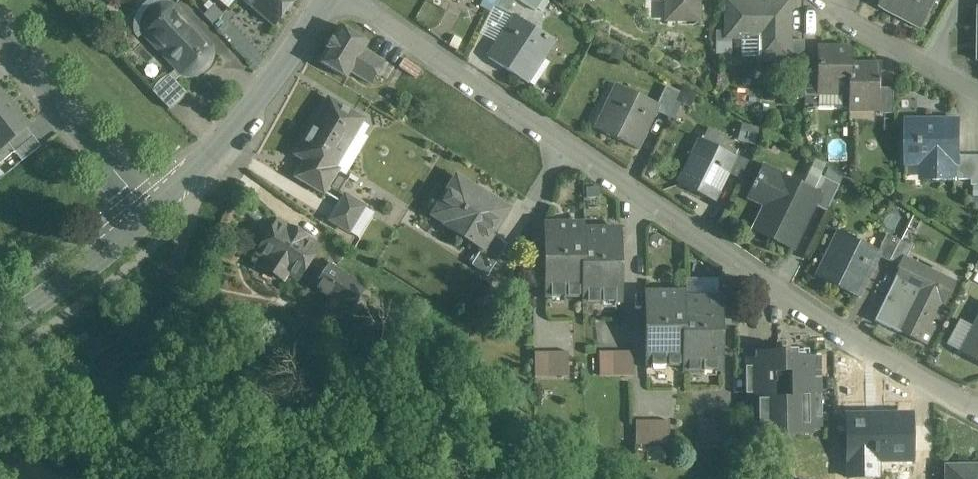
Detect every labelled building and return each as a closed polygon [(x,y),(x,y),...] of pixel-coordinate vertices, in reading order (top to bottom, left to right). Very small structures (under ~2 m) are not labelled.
[(279,21),(296,0),(242,0),(274,27),(279,21)] [(509,11),(515,0),(500,0),(496,8),(508,14),(509,11)] [(544,13),(550,0),(519,0),(519,1),(544,13)] [(679,20),(698,20),(698,0),(666,0),(666,20),(679,20)] [(883,10),(922,30),(938,0),(882,0),(878,8),(883,10)] [(789,61),(789,45),(788,1),(727,2),(727,39),(760,39),(760,62),(789,61)] [(212,47),(211,46),(174,7),(173,7),(161,19),(160,17),(156,13),(153,16),(158,22),(144,35),(183,75),(184,75),(212,47)] [(553,43),(535,31),(515,19),(488,59),(521,81),(537,57),(542,60),(553,43)] [(340,28),(330,44),(330,45),(319,63),(346,80),(350,74),(371,86),(384,64),(364,52),(367,45),(340,28)] [(789,42),(790,60),(789,61),(787,61),(787,65),(804,65),(804,42),(804,41),(789,42)] [(849,90),(849,78),(849,48),(818,48),(817,84),(818,90),(849,90)] [(420,70),(419,69),(404,59),(398,68),(415,78),(420,70)] [(881,65),(870,65),(849,66),(849,107),(881,106),(881,65)] [(817,90),(817,82),(817,81),(817,72),(804,72),(804,95),(804,98),(818,98),(818,90),(817,90)] [(187,93),(175,80),(170,76),(152,93),(167,109),(169,110),(187,93)] [(636,151),(643,138),(658,106),(617,86),(608,104),(613,107),(601,133),(636,151)] [(666,88),(661,97),(657,105),(658,106),(655,112),(667,118),(679,94),(666,88)] [(894,88),(882,88),(881,88),(881,106),(880,107),(880,114),(888,114),(894,114),(894,88)] [(1,148),(4,146),(26,128),(0,95),(0,147),(1,148)] [(295,156),(303,161),(304,161),(306,162),(296,178),(323,194),(337,172),(334,170),(363,121),(329,100),(295,156)] [(906,164),(917,165),(918,165),(933,165),(933,181),(955,181),(955,165),(959,164),(959,121),(907,121),(906,121),(906,164)] [(735,158),(702,142),(702,141),(700,141),(678,184),(713,202),(713,201),(735,158)] [(727,174),(739,180),(750,159),(737,152),(735,157),(735,158),(727,174)] [(959,175),(959,180),(971,180),(971,186),(977,186),(977,156),(959,156),(959,175)] [(826,165),(822,174),(840,183),(844,174),(826,165)] [(819,195),(766,169),(762,168),(755,183),(754,183),(751,189),(750,190),(751,191),(748,197),(766,206),(754,232),(791,250),(819,195)] [(839,187),(821,178),(820,177),(813,192),(819,195),(814,206),(826,212),(839,187)] [(445,228),(465,241),(466,241),(482,251),(507,210),(456,179),(440,206),(454,214),(445,228)] [(330,222),(331,222),(331,223),(348,233),(364,208),(345,197),(330,222)] [(358,239),(369,221),(374,214),(364,208),(349,233),(358,239)] [(262,268),(263,268),(282,281),(288,273),(298,279),(317,249),(304,240),(305,238),(303,236),(293,230),(291,232),(277,223),(258,253),(268,260),(262,268)] [(583,298),(582,274),(582,230),(583,229),(582,224),(544,224),(544,258),(545,298),(583,298)] [(620,229),(615,229),(582,230),(583,298),(582,298),(582,304),(621,303),(620,229)] [(880,252),(838,233),(816,278),(858,298),(878,257),(880,252)] [(901,241),(888,235),(880,252),(878,257),(890,263),(901,241)] [(481,251),(478,254),(471,265),(488,276),(507,245),(491,236),(482,251),(481,251)] [(890,263),(901,267),(905,259),(906,259),(912,246),(901,241),(890,263)] [(920,288),(899,332),(925,345),(933,328),(927,326),(939,300),(946,303),(956,282),(906,259),(905,259),(901,267),(896,277),(920,288)] [(329,266),(327,268),(326,269),(314,288),(351,311),(365,290),(329,266)] [(875,321),(899,332),(920,288),(896,277),(875,321)] [(645,293),(645,335),(646,367),(683,366),(683,298),(683,293),(645,293)] [(721,298),(692,299),(683,299),(683,367),(683,372),(721,372),(721,298)] [(960,353),(977,363),(977,320),(960,353)] [(632,353),(621,352),(598,353),(599,377),(633,376),(632,353)] [(568,377),(568,366),(568,365),(568,353),(534,353),(534,377),(568,377)] [(788,354),(778,354),(755,355),(756,378),(745,379),(745,426),(752,426),(752,433),(776,433),(775,378),(779,377),(779,368),(789,368),(788,354)] [(813,359),(791,359),(790,359),(789,359),(789,401),(782,401),(783,435),(809,435),(809,428),(820,428),(819,369),(814,369),(813,359)] [(745,378),(755,378),(755,362),(745,362),(745,378)] [(878,461),(912,461),(912,452),(911,426),(911,416),(845,418),(846,461),(848,461),(848,478),(878,478),(879,478),(878,461)] [(733,421),(707,421),(706,421),(699,421),(699,445),(724,445),(733,445),(733,421)] [(669,445),(669,440),(669,422),(635,422),(635,428),(635,446),(669,445)] [(911,426),(912,452),(933,452),(932,425),(911,426)] [(947,469),(947,478),(977,478),(977,469),(947,469)]
